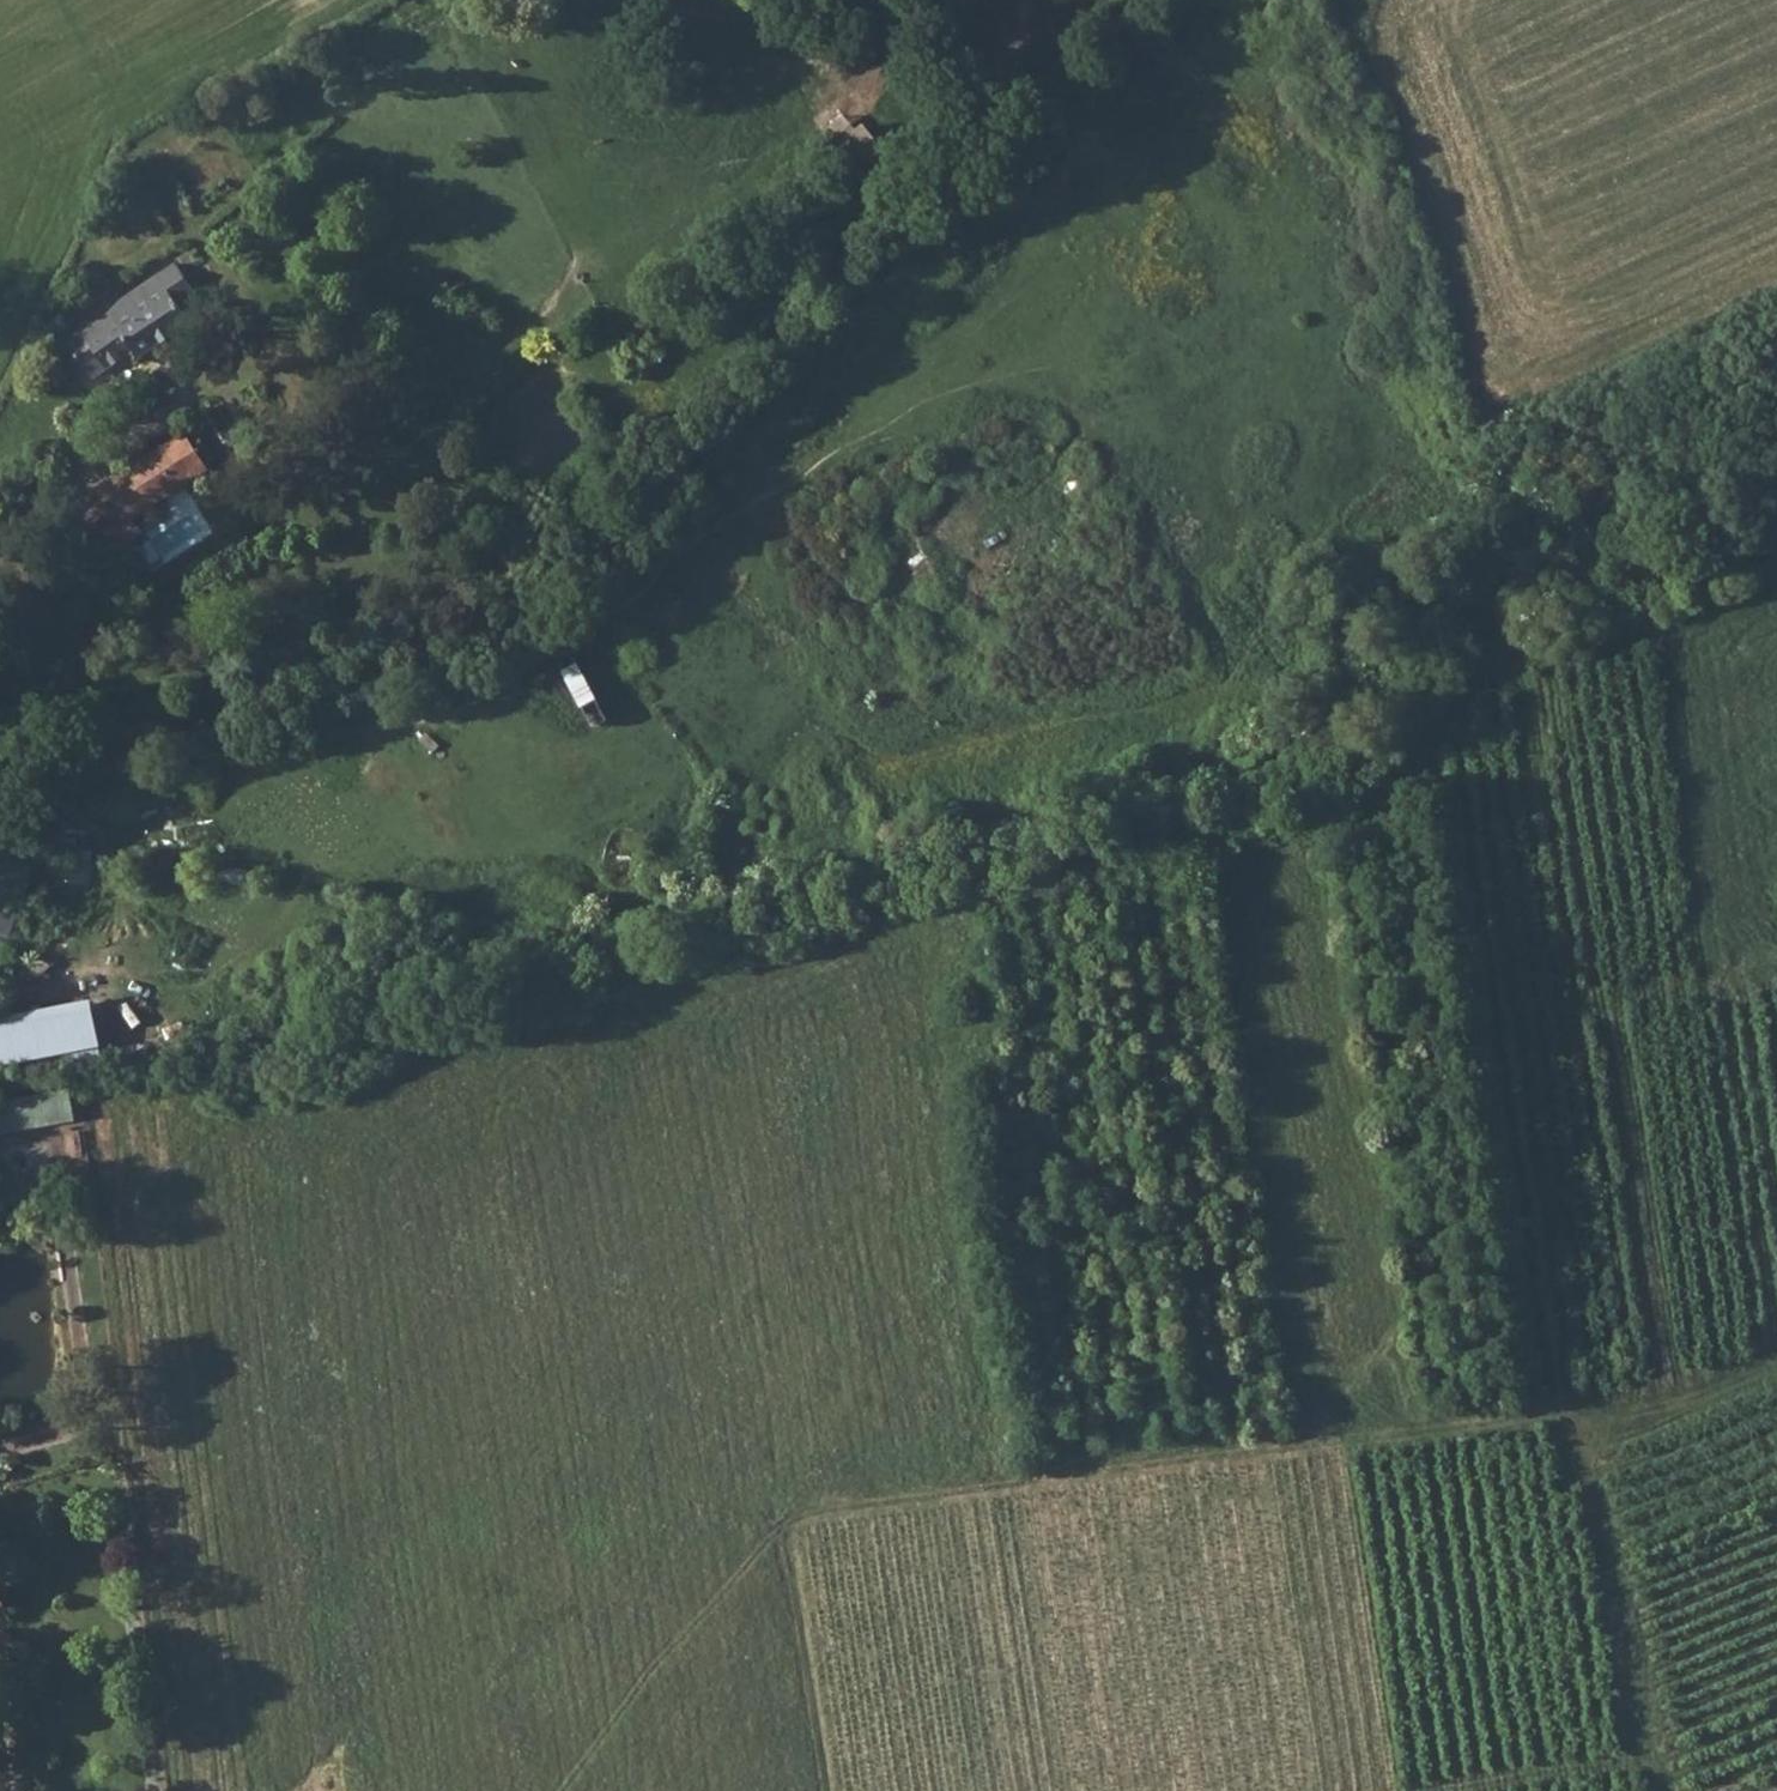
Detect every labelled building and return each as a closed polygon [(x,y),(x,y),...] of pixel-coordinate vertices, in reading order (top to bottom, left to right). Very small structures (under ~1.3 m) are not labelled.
[(127,303),(84,329),(98,351),(107,366),(138,347),(143,355),(194,323),(184,307),(201,296),(180,262),(123,298),(127,303)] [(187,433),(94,491),(119,532),(213,473),(187,433)] [(39,866),(0,851),(0,930),(13,935),(39,866)] [(105,1045),(97,998),(0,1014),(0,1063),(105,1045)] [(77,1091),(2,1095),(3,1127),(79,1124),(77,1091)]
